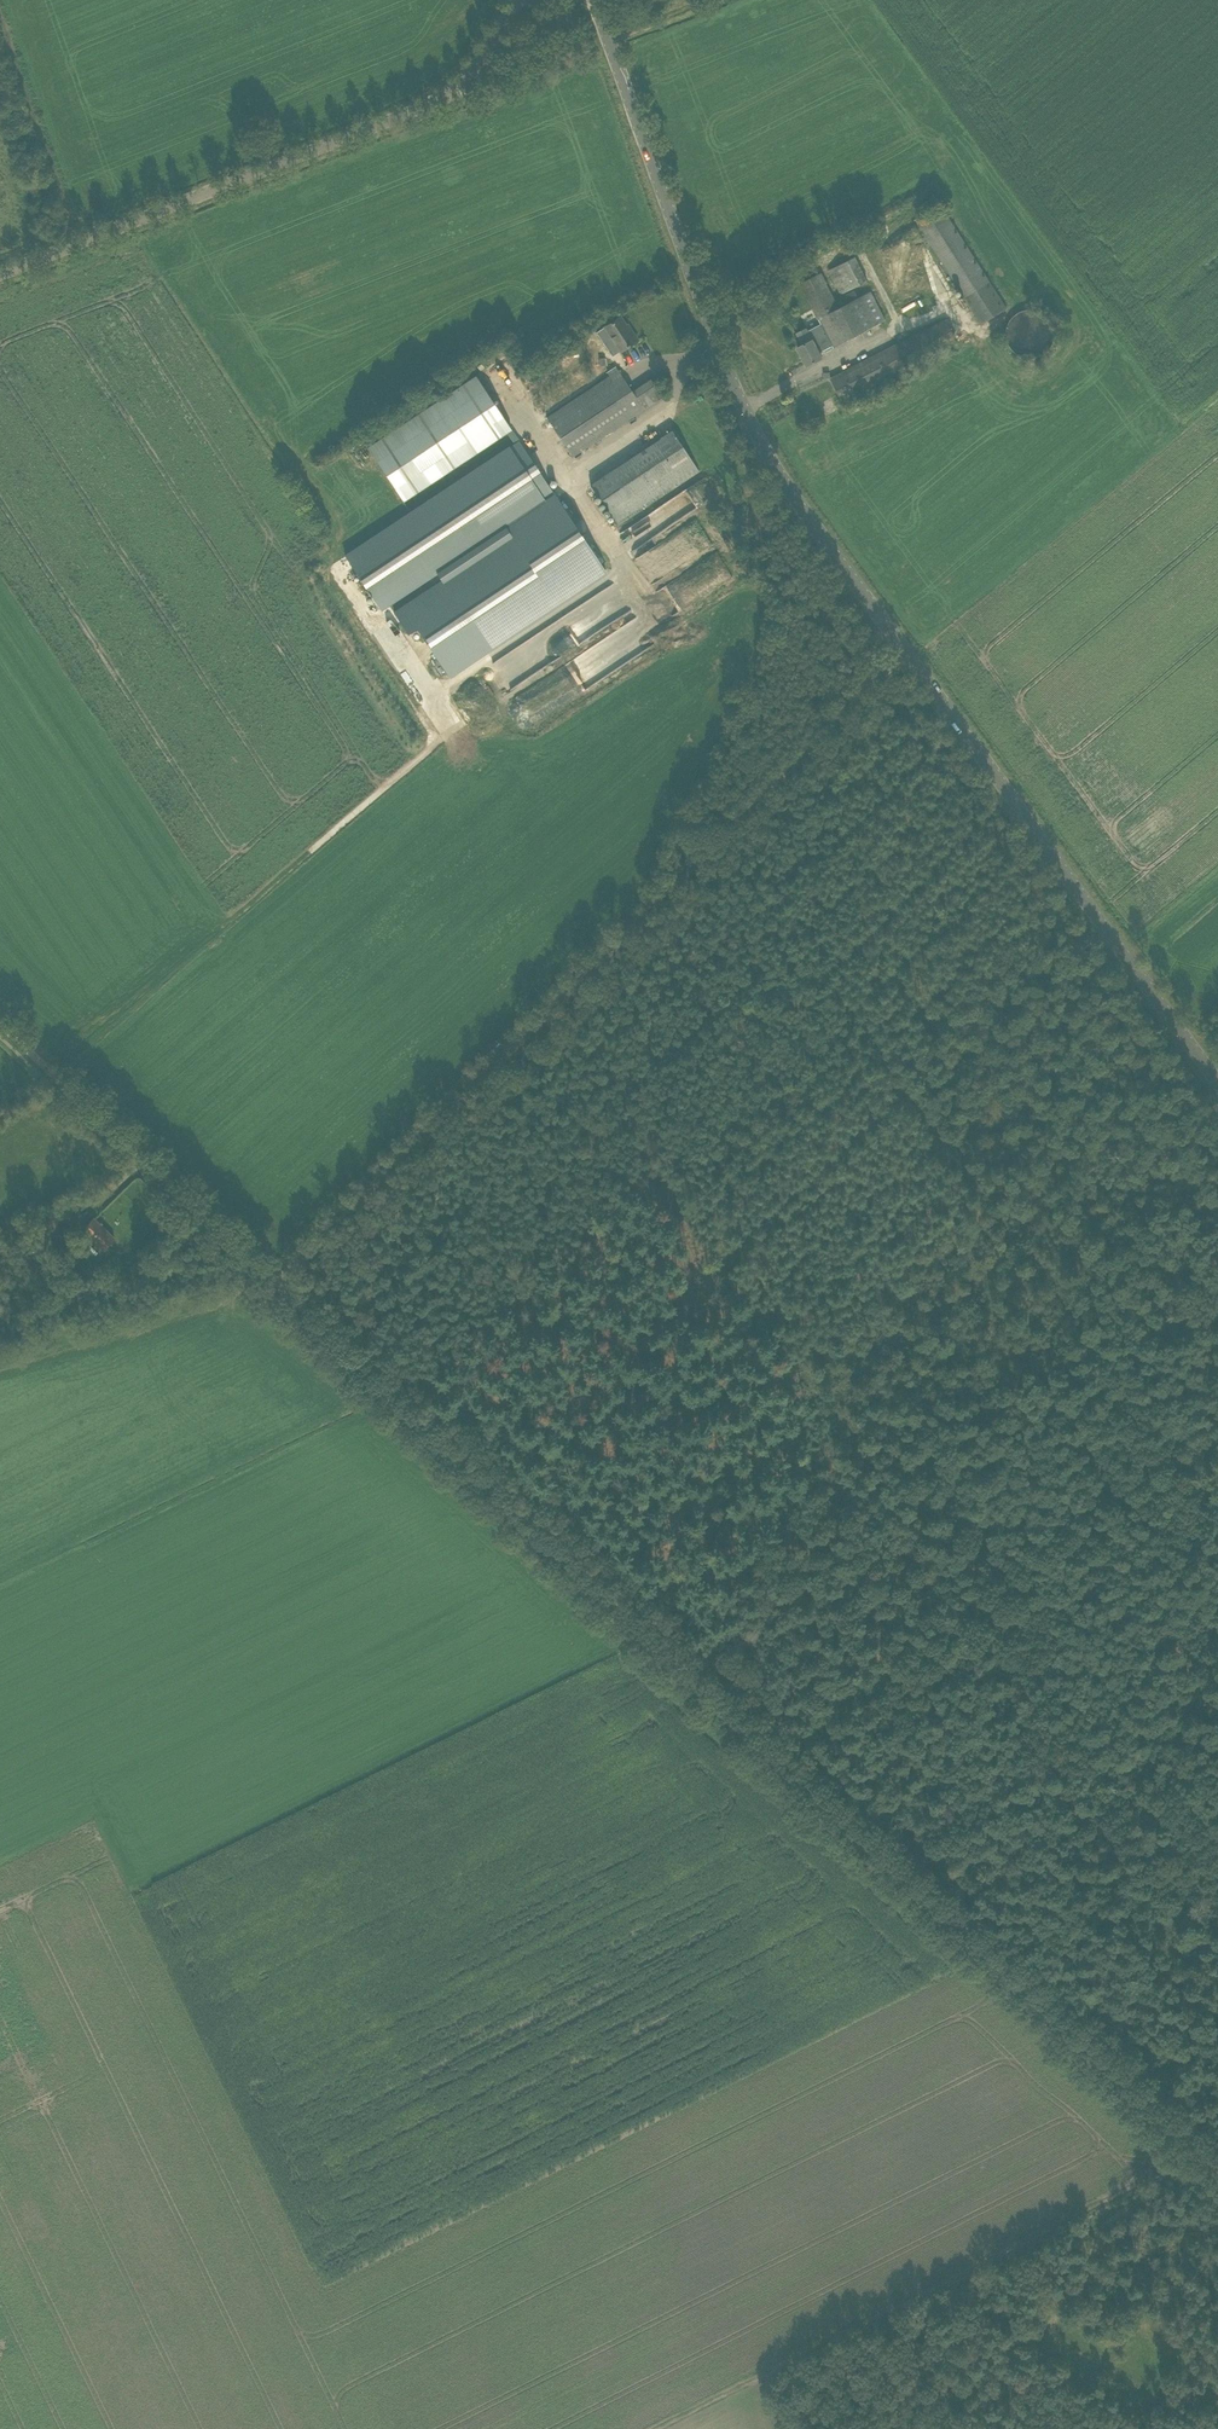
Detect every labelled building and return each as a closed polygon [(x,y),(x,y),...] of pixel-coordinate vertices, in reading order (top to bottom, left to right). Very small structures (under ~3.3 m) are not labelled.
[(943,208),(917,224),(925,236),(922,238),(928,247),(930,245),(981,324),(1007,307),(943,208)] [(828,270),(840,294),(868,281),(855,256),(828,270)] [(799,283),(825,334),(831,344),(833,348),(887,321),(871,290),(858,297),(854,289),(834,299),(821,272),(799,283)] [(1006,323),(1019,353),(1047,341),(1034,310),(1006,323)] [(602,327),(619,351),(637,339),(630,328),(628,328),(620,316),(602,327)] [(830,378),(843,402),(957,340),(946,318),(830,378)] [(831,344),(825,334),(813,340),(806,327),(796,332),(802,344),(798,347),(807,365),(823,357),(819,350),(831,344)] [(546,416),(572,455),(662,396),(651,379),(632,391),(616,366),(607,372),(610,375),(546,416)] [(367,447),(403,501),(511,429),(475,375),(367,447)] [(591,484),(618,524),(699,471),(672,430),(591,484)] [(408,513),(344,555),(380,609),(436,572),(442,581),(433,587),(446,608),(456,602),(489,651),(606,574),(554,494),(518,440),(408,513)] [(419,660),(414,651),(406,655),(403,649),(392,655),(399,669),(419,660)] [(62,1225),(52,1213),(43,1221),(53,1233),(62,1225)] [(8,1218),(12,1228),(22,1225),(18,1214),(8,1218)] [(92,1247),(98,1254),(114,1237),(93,1217),(81,1229),(96,1243),(92,1247)] [(94,1251),(89,1246),(86,1248),(91,1254),(94,1251)] [(58,1254),(50,1259),(66,1279),(73,1273),(58,1254)] [(107,1282),(107,1291),(118,1291),(118,1283),(107,1282)]
